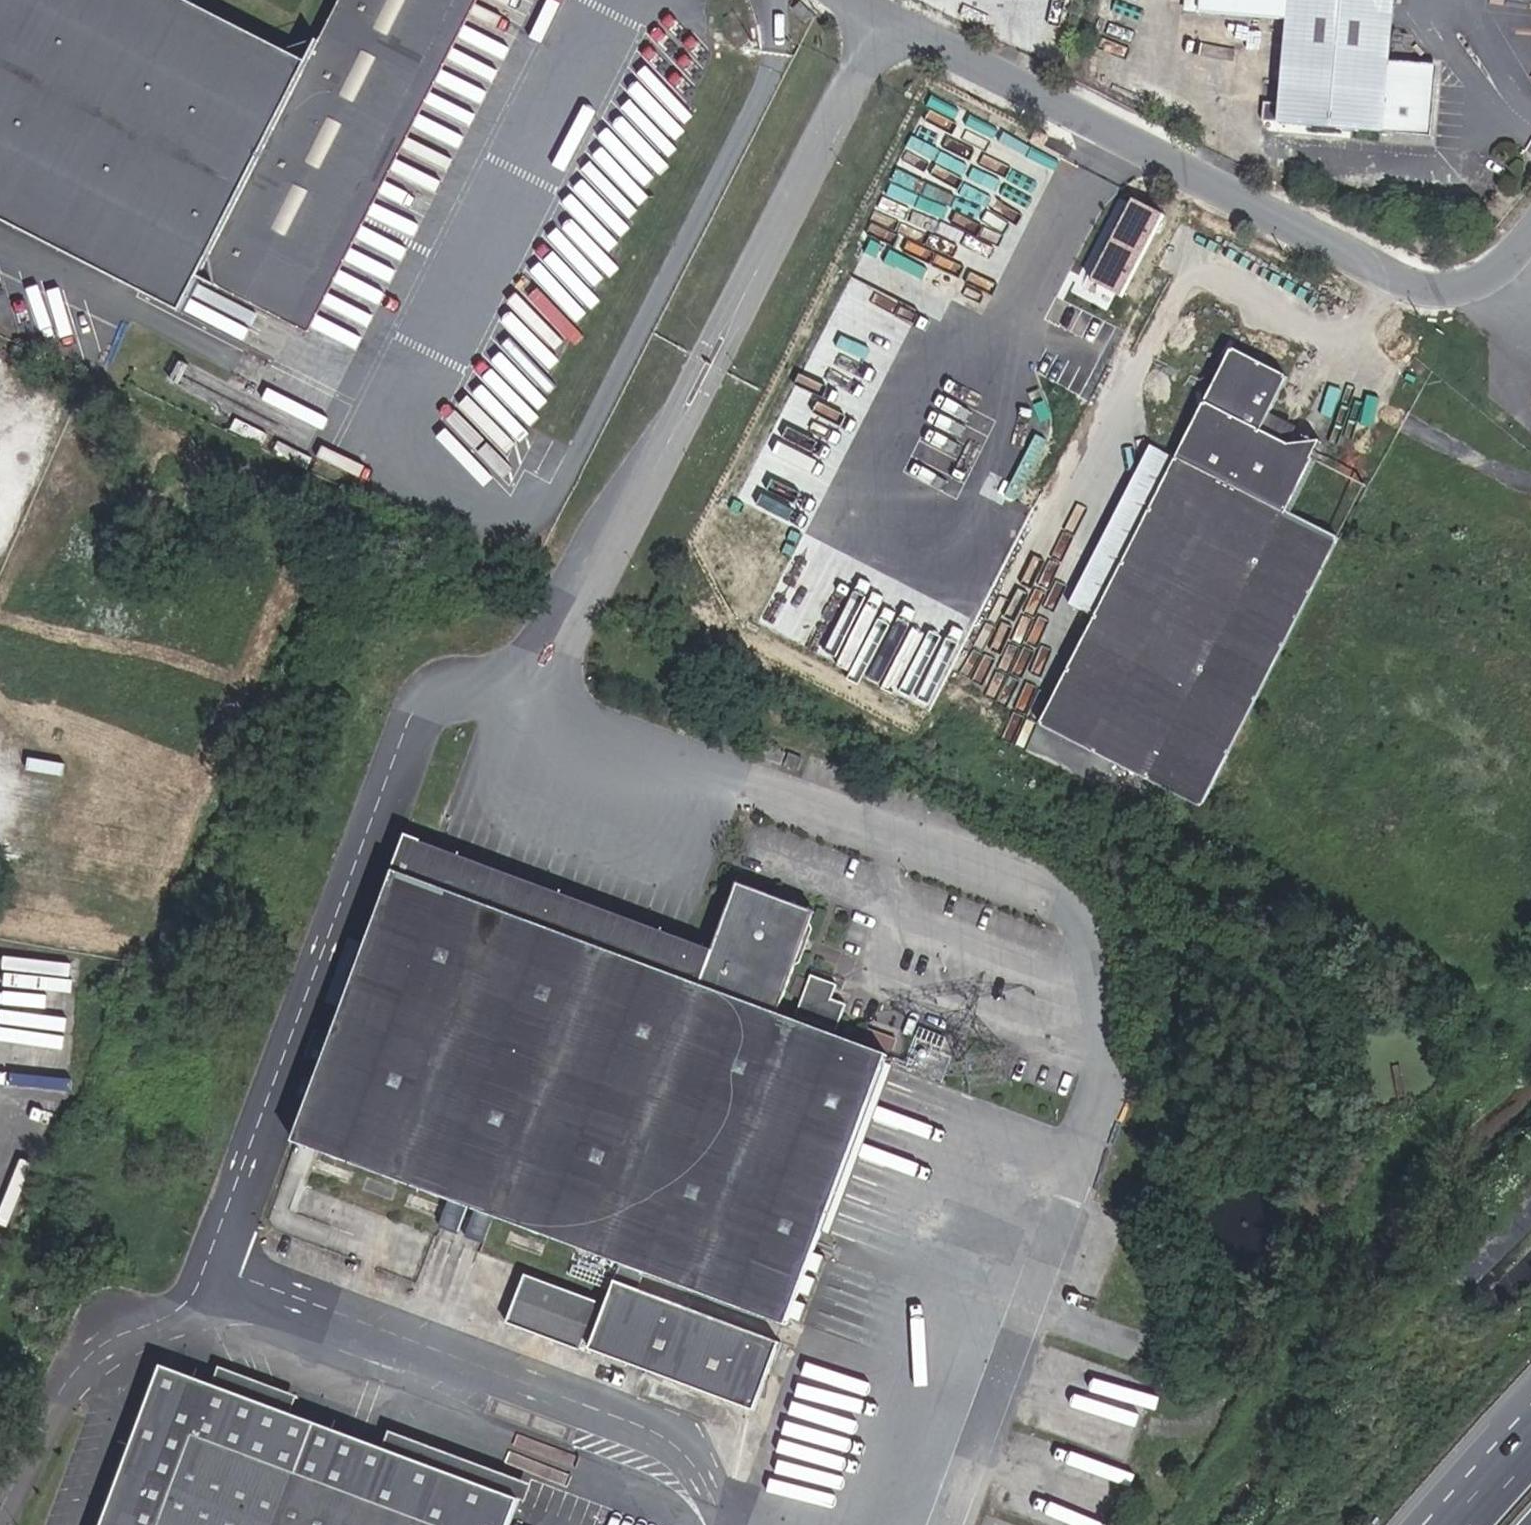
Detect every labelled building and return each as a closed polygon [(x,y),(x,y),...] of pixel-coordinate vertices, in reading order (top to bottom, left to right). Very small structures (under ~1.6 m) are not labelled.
[(308,68),(174,0),(0,0),(0,234),(177,324),(200,280),(291,328),(458,0),(343,0),(308,68)] [(1199,10),(1286,18),(1279,100),(1260,98),(1258,118),(1433,134),(1440,78),(1423,64),(1388,61),(1393,0),(1200,0),(1199,10)] [(798,6),(789,11),(798,24),(806,18),(798,6)] [(1180,459),(1098,619),(1045,724),(1203,806),(1337,542),(1285,514),(1319,448),(1301,450),(1298,456),(1262,437),(1290,383),(1234,354),(1180,459)] [(267,436),(235,419),(227,432),(259,449),(267,436)] [(1077,608),(1098,619),(1180,459),(1160,447),(1077,608)] [(784,754),(763,745),(758,759),(780,766),(784,754)] [(890,1060),(789,1023),(806,976),(814,972),(811,971),(824,935),(828,936),(824,931),(817,916),(768,899),(772,886),(743,875),(738,887),(734,886),(709,950),(428,843),(407,835),(403,844),(391,839),(381,867),(393,871),(291,1142),(305,1147),(619,1267),(587,1353),(755,1416),(781,1347),(636,1292),(642,1276),(787,1330),(890,1060)] [(829,921),(817,916),(824,931),(829,921)] [(811,971),(814,972),(815,971),(828,936),(824,935),(811,971)] [(595,1305),(521,1276),(502,1326),(577,1354),(595,1305)] [(512,1519),(520,1499),(165,1368),(106,1524),(527,1524),(512,1519)]
